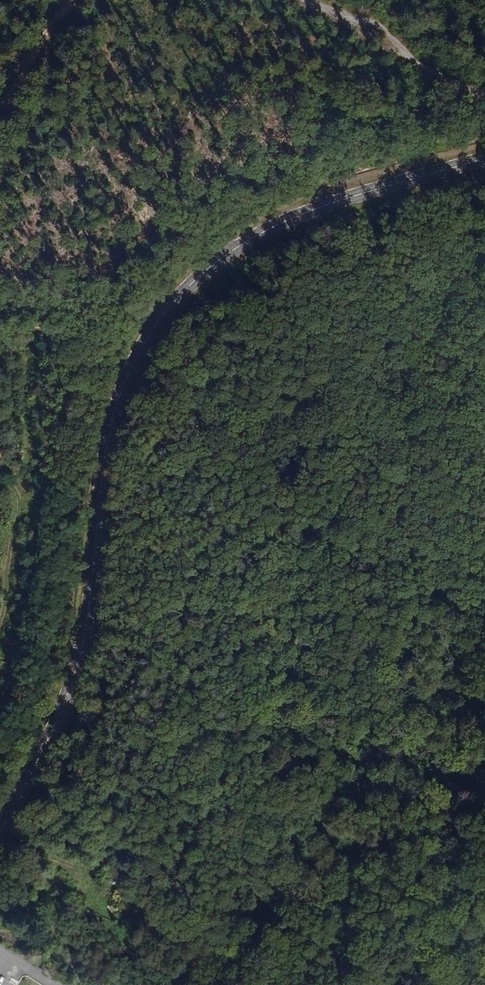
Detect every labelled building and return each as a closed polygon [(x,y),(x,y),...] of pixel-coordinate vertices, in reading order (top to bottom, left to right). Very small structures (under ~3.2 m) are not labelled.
[(37,977),(26,970),(17,984),(32,984),(37,977)]
